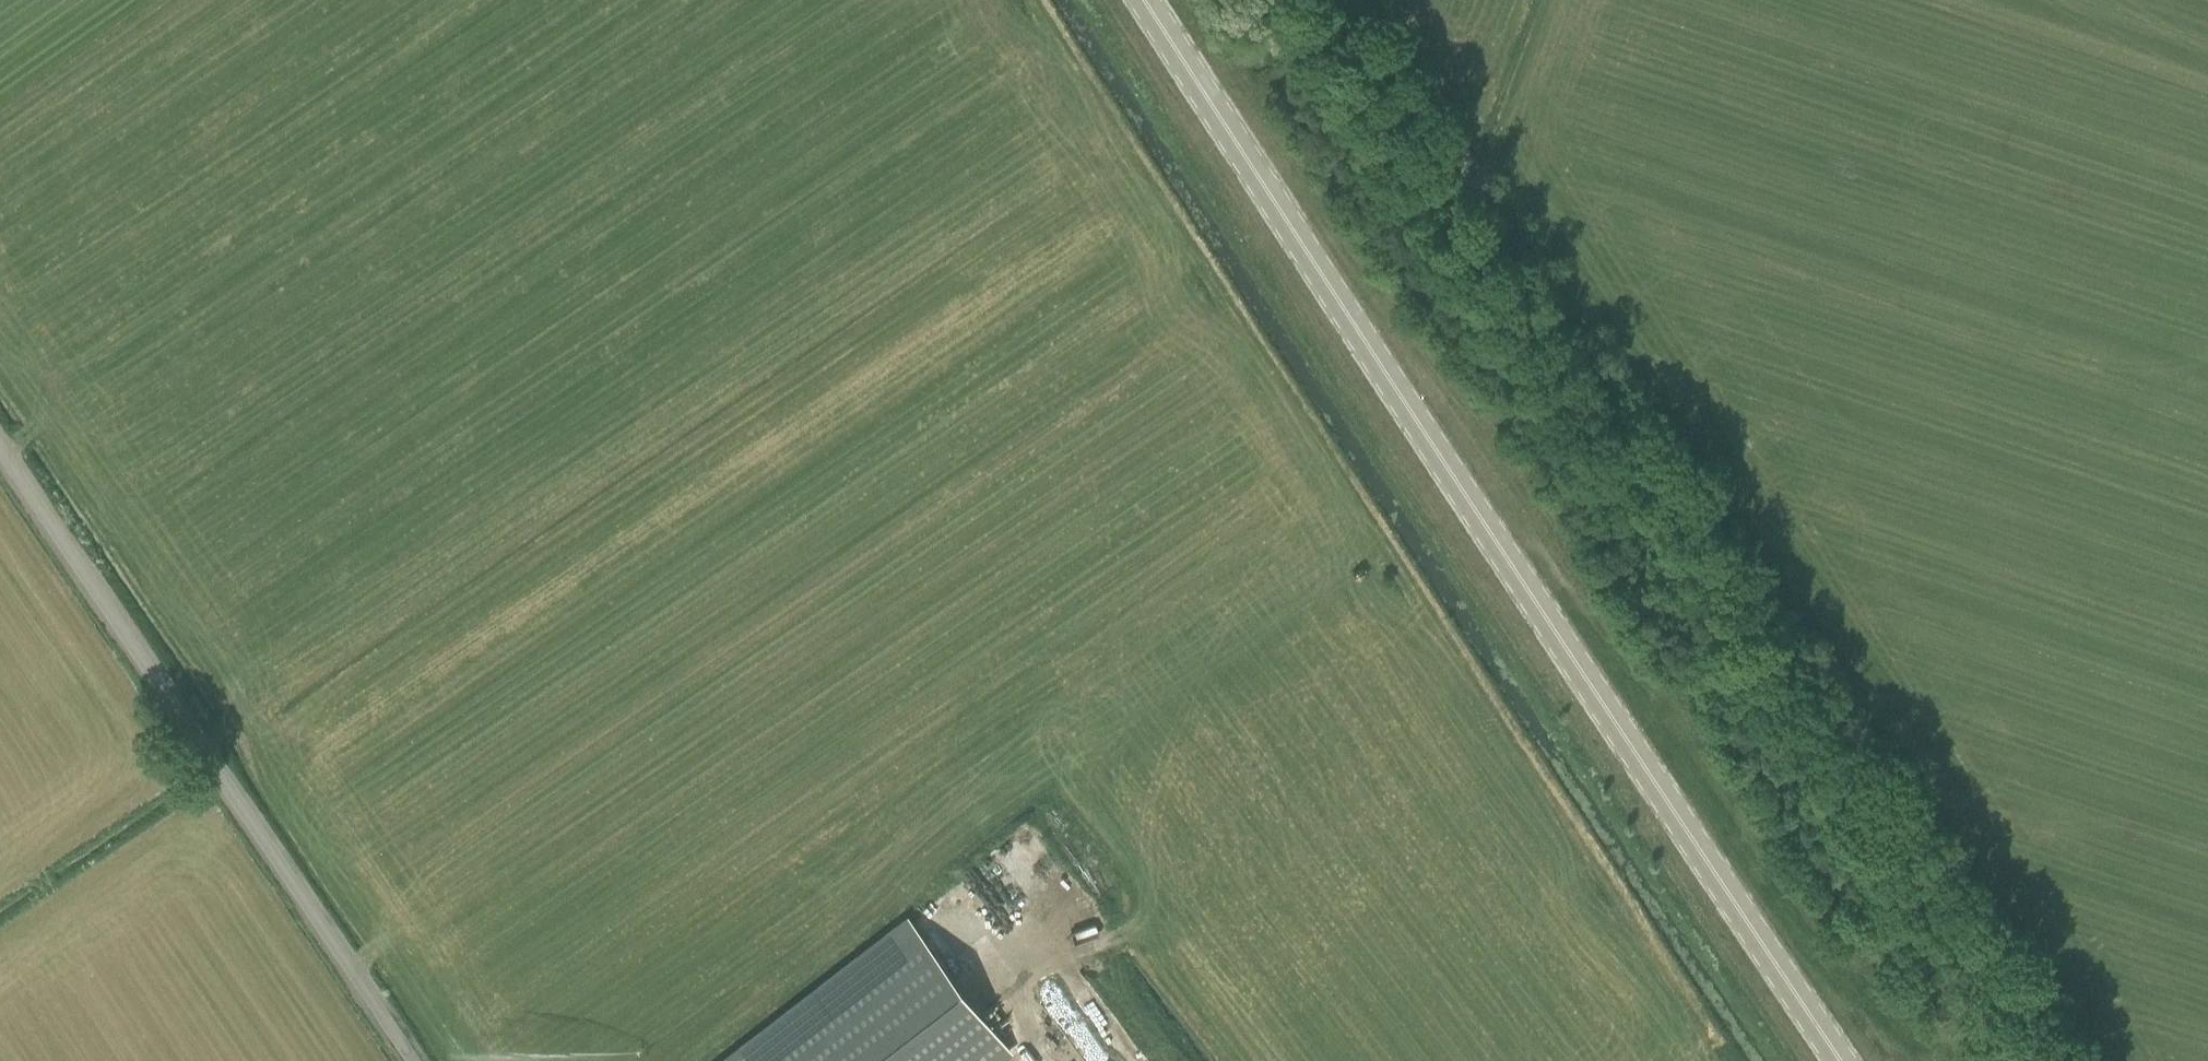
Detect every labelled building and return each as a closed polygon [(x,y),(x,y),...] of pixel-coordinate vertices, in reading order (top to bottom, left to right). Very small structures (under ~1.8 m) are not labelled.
[(1010,1049),(910,919),(727,1060),(994,1060),(1010,1049)]
